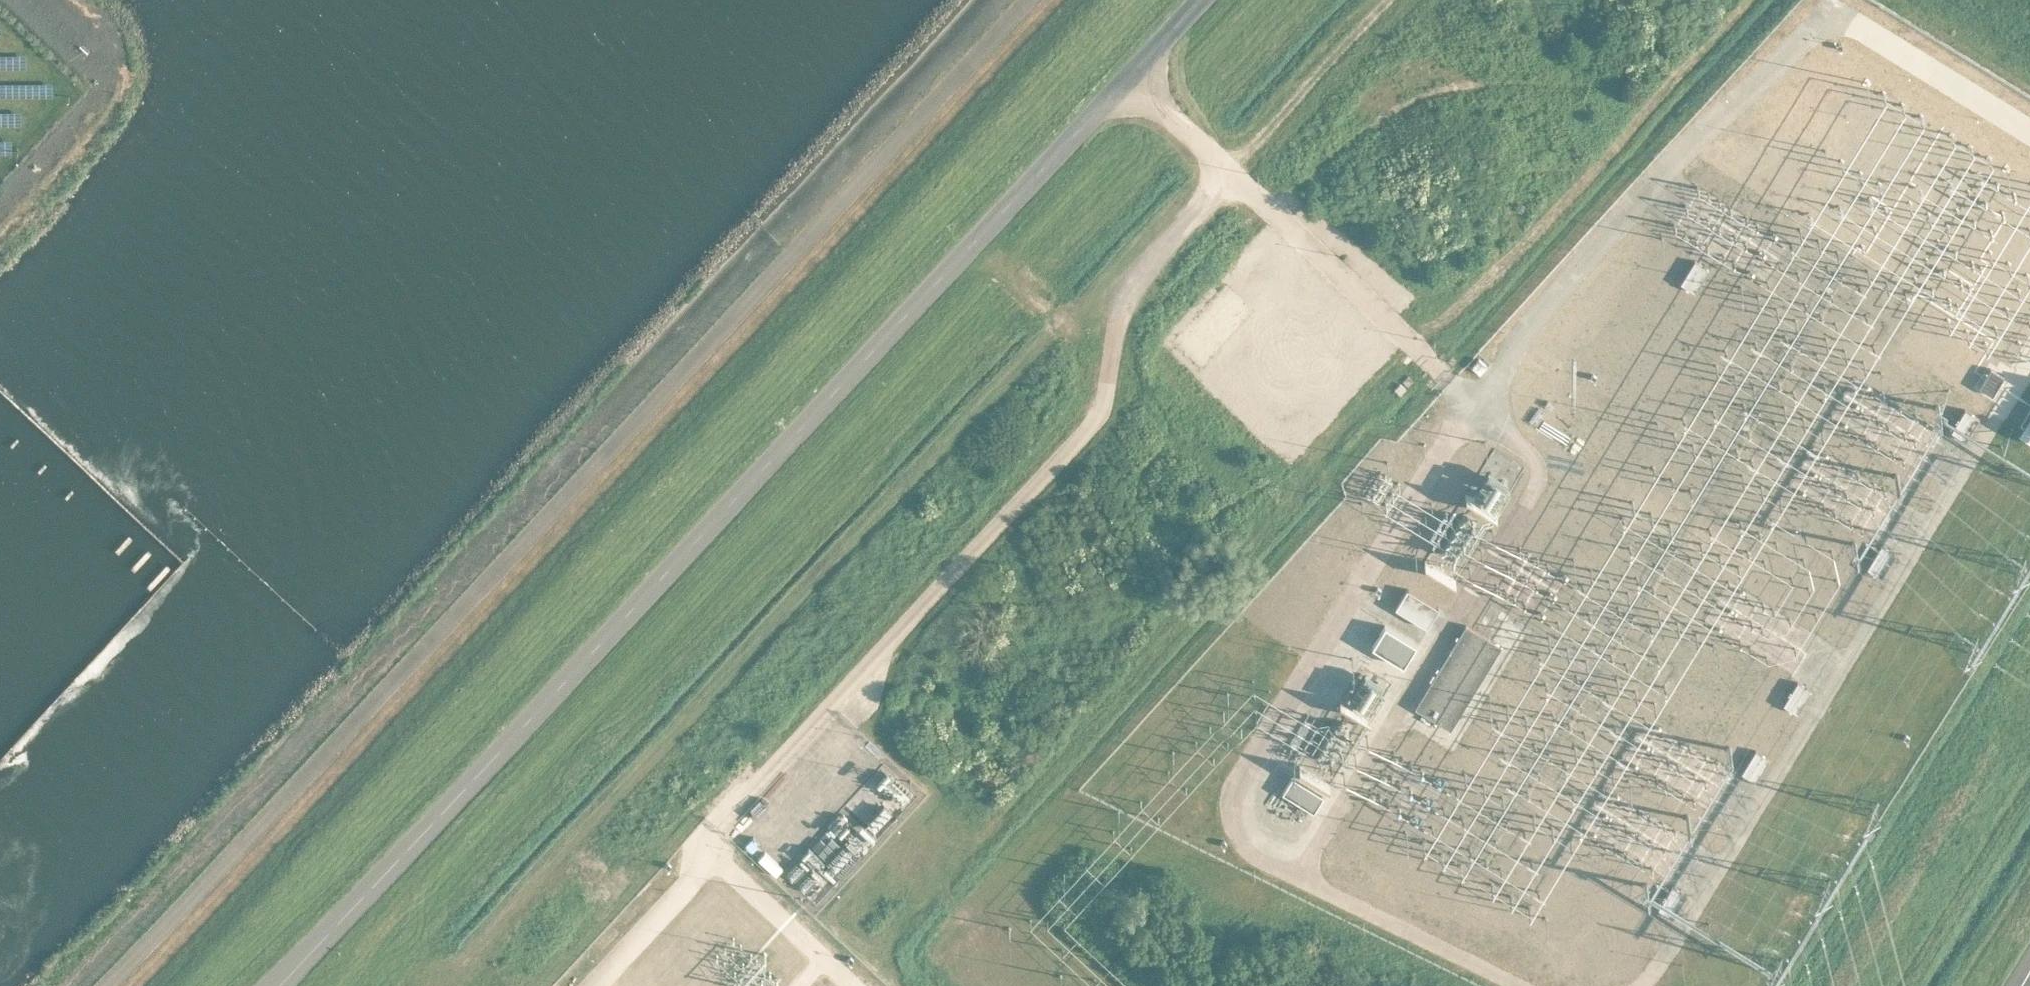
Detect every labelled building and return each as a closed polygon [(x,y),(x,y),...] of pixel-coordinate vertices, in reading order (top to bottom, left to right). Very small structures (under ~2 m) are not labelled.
[(1442,728),(1493,644),(1458,623),(1407,706),(1442,728)]
